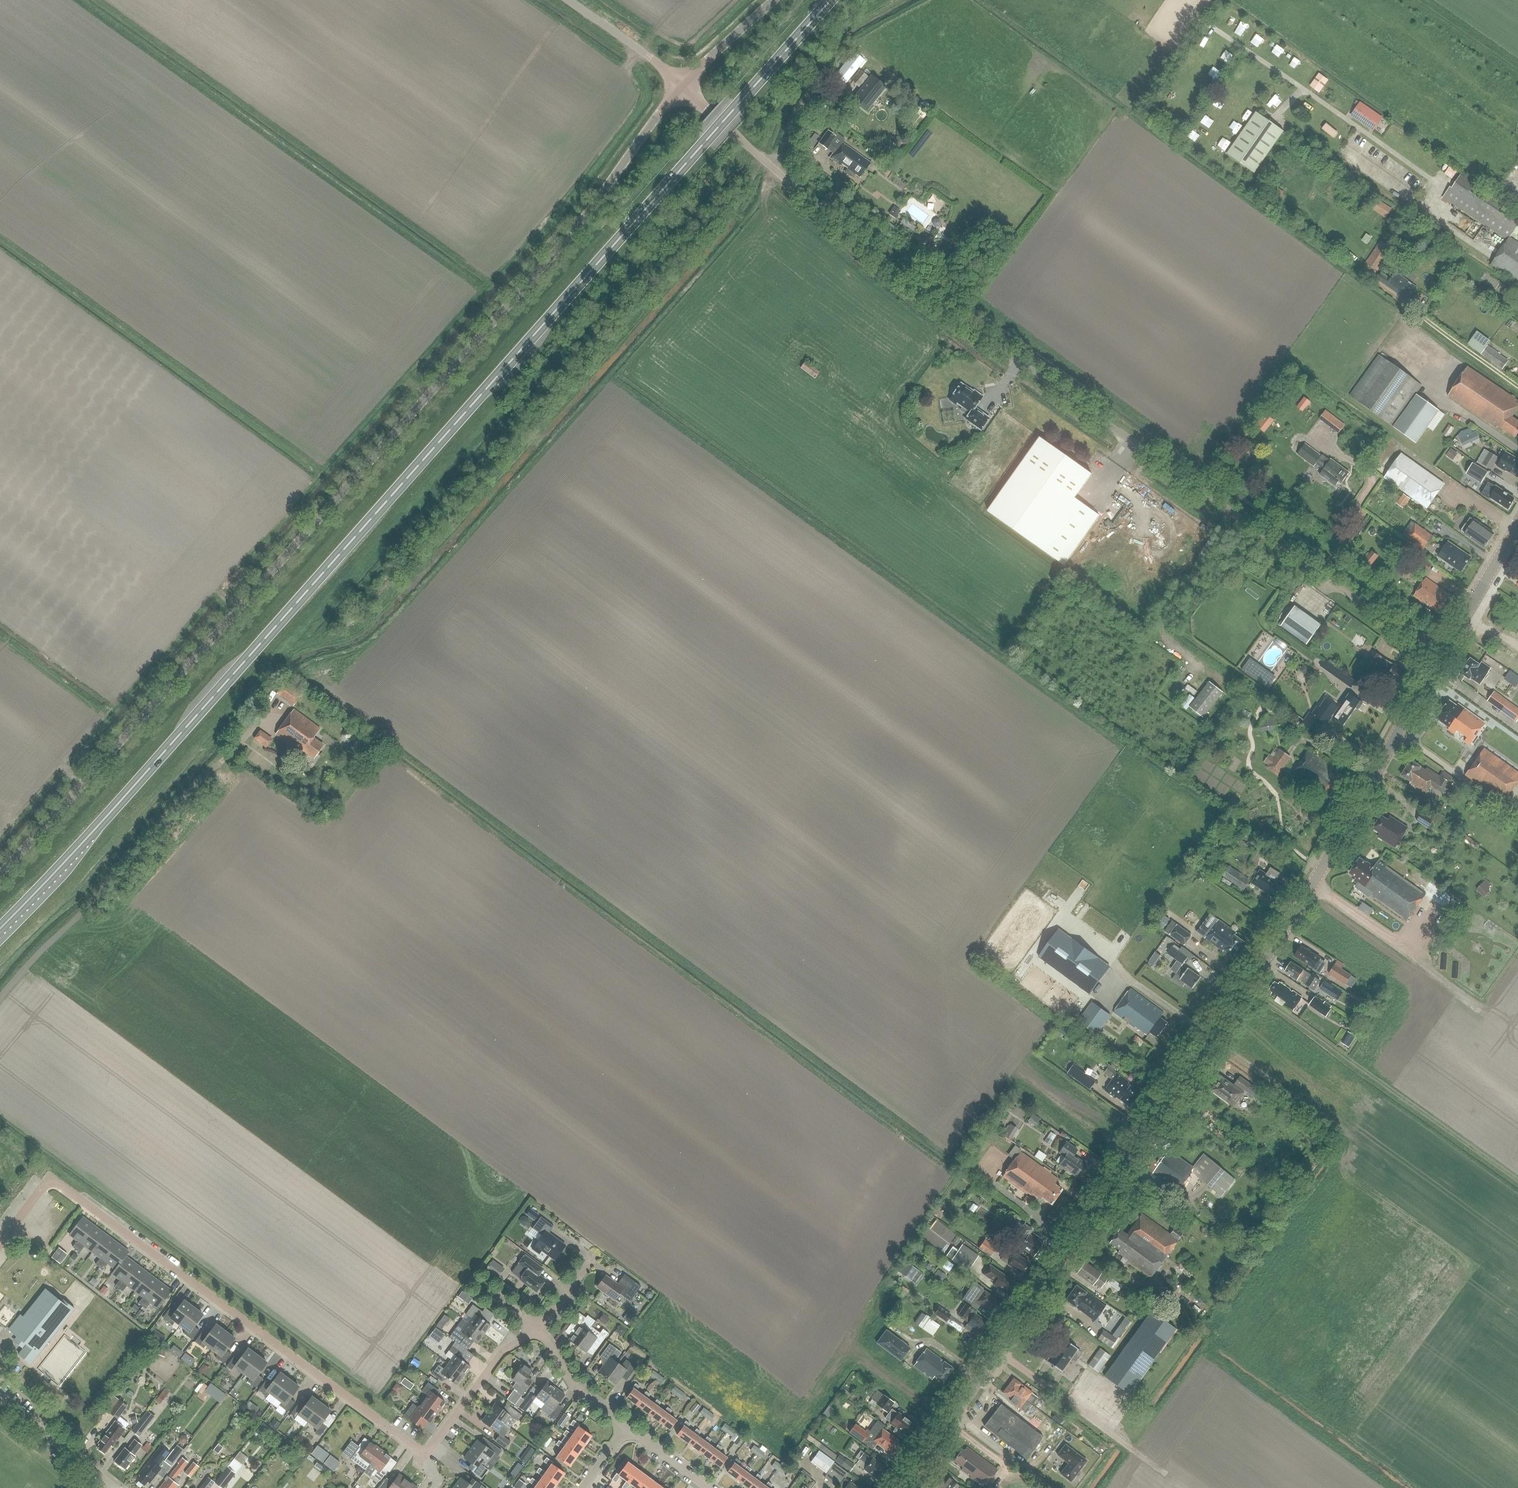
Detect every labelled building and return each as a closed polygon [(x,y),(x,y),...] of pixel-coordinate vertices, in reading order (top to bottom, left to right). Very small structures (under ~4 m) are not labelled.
[(853,51),(830,79),(841,88),(864,60),(853,51)] [(858,90),(868,77),(860,70),(849,83),(858,90)] [(1319,74),(1310,86),(1320,93),(1329,81),(1319,74)] [(871,75),(851,99),(866,111),(886,87),(871,75)] [(1359,101),(1350,115),(1373,130),(1382,116),(1359,101)] [(1255,173),(1284,132),(1256,112),(1227,154),(1255,173)] [(1326,122),(1321,128),(1333,138),(1338,132),(1326,122)] [(870,162),(842,142),(844,138),(838,134),(836,137),(828,131),(819,143),(834,153),(831,158),(841,164),(842,163),(848,168),(846,170),(854,175),(855,174),(859,177),(870,162)] [(1505,240),(1508,235),(1517,242),(1517,213),(1461,175),(1444,200),(1505,240)] [(1271,185),(1265,194),(1277,202),(1283,193),(1271,185)] [(1379,200),(1373,210),(1378,213),(1384,203),(1379,200)] [(895,219),(900,212),(893,207),(888,215),(895,219)] [(940,221),(938,219),(934,220),(932,222),(933,226),(935,228),(939,227),(941,225),(940,221)] [(1438,228),(1428,221),(1424,227),(1435,234),(1438,228)] [(1517,270),(1517,243),(1508,236),(1505,241),(1483,226),(1476,236),(1499,251),(1496,255),(1517,270)] [(1365,236),(1362,241),(1367,245),(1372,238),(1367,234),(1365,236)] [(1393,248),(1382,240),(1366,262),(1378,270),(1393,248)] [(1404,294),(1409,298),(1417,287),(1396,272),(1391,280),(1383,274),(1379,280),(1402,297),(1404,294)] [(1509,303),(1499,296),(1495,301),(1505,308),(1509,303)] [(1496,365),(1502,356),(1488,346),(1481,355),(1496,365)] [(1421,386),(1378,355),(1349,396),(1392,427),(1421,386)] [(803,360),(799,367),(815,378),(820,370),(803,360)] [(1515,436),(1517,432),(1517,420),(1512,417),(1517,408),(1517,402),(1467,367),(1447,396),(1496,429),(1499,425),(1515,436)] [(974,408),(982,397),(974,391),(973,392),(961,384),(958,388),(956,389),(953,392),(954,394),(949,400),(956,405),(957,403),(963,407),(961,410),(968,416),(966,419),(981,430),(989,418),(974,408)] [(1394,428),(1416,444),(1440,411),(1417,394),(1394,428)] [(1302,412),(1310,402),(1305,398),(1297,408),(1302,412)] [(1339,434),(1345,425),(1326,410),(1319,419),(1339,434)] [(1261,420),(1256,426),(1264,433),(1269,426),(1261,420)] [(1468,435),(1459,439),(1463,447),(1471,443),(1468,435)] [(1084,469),(1041,438),(989,511),(1064,565),(1099,516),(1075,498),(1092,474),(1084,469)] [(1350,473),(1330,459),(1329,460),(1323,455),(1322,456),(1305,444),(1298,455),(1314,467),(1316,464),(1323,470),(1319,475),(1335,487),(1339,481),(1342,483),(1350,473)] [(1374,455),(1376,446),(1369,444),(1367,453),(1374,455)] [(1451,449),(1446,457),(1451,460),(1456,452),(1451,449)] [(1498,458),(1484,449),(1477,461),(1491,469),(1498,458)] [(1515,462),(1517,458),(1506,452),(1501,461),(1498,467),(1505,471),(1506,470),(1517,478),(1517,463),(1515,462)] [(1444,484),(1401,453),(1383,478),(1426,508),(1444,484)] [(1481,469),(1474,480),(1482,484),(1489,473),(1481,469)] [(1496,487),(1488,482),(1481,494),(1489,499),(1490,497),(1508,509),(1514,499),(1496,487)] [(1409,499),(1403,494),(1396,504),(1403,508),(1409,499)] [(1490,529),(1470,515),(1460,530),(1485,547),(1495,533),(1490,530),(1490,529)] [(1416,524),(1407,536),(1425,549),(1434,537),(1416,524)] [(1440,554),(1463,570),(1472,557),(1450,541),(1440,554)] [(1378,557),(1371,552),(1365,560),(1371,565),(1378,557)] [(1427,571),(1432,564),(1420,556),(1415,563),(1427,571)] [(1425,579),(1413,596),(1421,602),(1422,600),(1436,610),(1437,608),(1440,610),(1450,596),(1425,579)] [(1307,645),(1321,625),(1295,607),(1281,627),(1307,645)] [(1430,611),(1424,608),(1421,614),(1426,617),(1430,611)] [(1263,663),(1274,669),(1285,648),(1274,643),(1263,663)] [(1375,649),(1365,664),(1374,670),(1374,669),(1379,672),(1372,682),(1389,693),(1398,679),(1403,683),(1410,671),(1398,663),(1397,664),(1383,656),(1384,654),(1375,649)] [(1250,659),(1242,669),(1268,689),(1276,678),(1250,659)] [(1458,677),(1462,680),(1465,676),(1470,680),(1471,678),(1480,684),(1491,669),(1481,662),(1479,665),(1470,659),(1460,673),(1461,674),(1458,677)] [(1325,660),(1320,666),(1335,677),(1340,671),(1325,660)] [(1310,678),(1314,673),(1304,666),(1300,671),(1310,678)] [(1504,678),(1515,687),(1517,683),(1517,675),(1510,669),(1504,678)] [(1347,676),(1343,682),(1351,688),(1355,682),(1347,676)] [(285,682),(276,695),(293,707),(302,695),(285,682)] [(1223,693),(1210,682),(1190,707),(1204,718),(1223,693)] [(1517,720),(1517,709),(1494,691),(1487,701),(1517,722),(1517,720)] [(1318,704),(1312,713),(1328,724),(1333,717),(1345,726),(1357,708),(1361,711),(1366,704),(1350,693),(1341,706),(1326,695),(1319,705),(1318,704)] [(1186,710),(1194,698),(1189,695),(1181,706),(1186,710)] [(1449,700),(1436,718),(1449,728),(1448,730),(1454,734),(1458,730),(1469,738),(1480,722),(1485,725),(1486,723),(1458,704),(1457,706),(1449,700)] [(304,751),(313,758),(323,745),(313,738),(320,729),(294,710),(276,734),(302,754),(304,751)] [(1243,710),(1240,715),(1248,719),(1251,714),(1243,710)] [(1282,724),(1266,714),(1256,730),(1272,740),(1282,724)] [(266,748),(273,739),(260,730),(254,739),(266,748)] [(1278,777),(1291,758),(1277,747),(1271,755),(1269,754),(1264,763),(1268,766),(1266,768),(1278,777)] [(1465,776),(1503,802),(1517,780),(1517,772),(1484,749),(1465,776)] [(1343,785),(1339,782),(1344,775),(1309,750),(1293,773),(1315,789),(1314,790),(1318,793),(1327,799),(1333,791),(1336,794),(1343,785)] [(1443,771),(1441,774),(1440,776),(1427,767),(1425,770),(1411,760),(1401,776),(1411,782),(1409,785),(1425,795),(1431,786),(1445,795),(1452,783),(1461,789),(1463,785),(1443,771)] [(1429,829),(1434,820),(1422,813),(1417,821),(1416,821),(1429,829)] [(1407,828),(1391,817),(1389,820),(1382,815),(1373,828),(1382,834),(1380,837),(1395,847),(1407,828)] [(1211,858),(1208,856),(1203,863),(1207,865),(1211,858)] [(1425,894),(1379,860),(1374,866),(1368,861),(1367,863),(1360,858),(1350,872),(1357,877),(1355,880),(1366,888),(1364,890),(1406,920),(1425,894)] [(1244,890),(1250,880),(1228,866),(1222,876),(1244,890)] [(1277,881),(1268,875),(1260,870),(1252,881),(1269,892),(1268,893),(1277,898),(1285,886),(1277,880),(1277,881)] [(1222,881),(1230,886),(1232,883),(1224,878),(1222,881)] [(1487,880),(1477,889),(1484,897),(1490,891),(1488,889),(1491,886),(1490,886),(1491,885),(1487,880)] [(1439,902),(1445,893),(1438,889),(1432,898),(1439,902)] [(1169,921),(1166,918),(1159,913),(1153,921),(1164,928),(1169,921)] [(1245,941),(1236,934),(1237,933),(1219,919),(1204,939),(1222,952),(1225,949),(1233,956),(1245,941)] [(1165,931),(1184,945),(1191,935),(1172,921),(1165,931)] [(1039,957),(1090,994),(1110,967),(1059,930),(1039,957)] [(1167,954),(1182,965),(1187,958),(1178,951),(1179,949),(1174,945),(1167,954)] [(1321,958),(1302,946),(1301,947),(1300,947),(1297,950),(1298,951),(1295,956),(1312,967),(1317,960),(1319,962),(1321,958)] [(1156,952),(1148,962),(1153,966),(1161,955),(1156,952)] [(1337,961),(1335,964),(1342,969),(1344,965),(1345,965),(1338,960),(1337,961)] [(1299,979),(1303,981),(1314,989),(1320,980),(1292,962),(1291,963),(1290,962),(1288,965),(1289,966),(1286,970),(1292,974),(1291,975),(1298,980),(1299,979)] [(1352,975),(1335,964),(1329,974),(1346,985),(1352,975)] [(1182,967),(1177,974),(1173,979),(1178,983),(1180,979),(1193,989),(1201,978),(1188,968),(1187,971),(1182,967)] [(1325,981),(1320,989),(1329,995),(1334,987),(1325,981)] [(1271,994),(1277,998),(1275,1000),(1283,1006),(1285,1004),(1294,1010),(1303,997),(1286,986),(1285,986),(1280,983),(1279,985),(1275,982),(1270,989),(1273,991),(1271,994)] [(1151,1032),(1158,1037),(1168,1023),(1161,1017),(1164,1013),(1131,988),(1114,1012),(1135,1027),(1136,1026),(1149,1035),(1151,1032)] [(1313,997),(1308,1005),(1326,1016),(1331,1009),(1313,997)] [(1097,1035),(1111,1016),(1091,1002),(1078,1021),(1097,1035)] [(1348,1027),(1357,1033),(1360,1029),(1351,1023),(1348,1027)] [(1067,1030),(1061,1026),(1058,1031),(1064,1035),(1067,1030)] [(1349,1032),(1343,1043),(1350,1047),(1356,1036),(1349,1032)] [(1144,1042),(1136,1036),(1133,1040),(1137,1043),(1135,1044),(1140,1047),(1144,1042)] [(1096,1082),(1073,1065),(1067,1073),(1090,1090),(1096,1082)] [(1140,1092),(1131,1085),(1131,1084),(1117,1074),(1106,1090),(1116,1097),(1117,1096),(1130,1106),(1140,1092)] [(1237,1086),(1246,1093),(1255,1099),(1260,1092),(1240,1077),(1234,1085),(1230,1082),(1229,1083),(1221,1078),(1212,1090),(1232,1105),(1242,1092),(1236,1087),(1237,1086)] [(1265,1099),(1261,1104),(1267,1109),(1271,1104),(1265,1099)] [(1017,1129),(1010,1124),(1003,1134),(1010,1138),(1017,1129)] [(1085,1164),(1073,1156),(1077,1150),(1066,1143),(1059,1153),(1065,1157),(1059,1165),(1076,1177),(1085,1164)] [(1042,1198),(1051,1205),(1063,1189),(1056,1184),(1060,1180),(1021,1151),(1003,1177),(1027,1194),(1028,1193),(1033,1197),(1033,1195),(1041,1200),(1042,1198)] [(1234,1178),(1205,1155),(1194,1169),(1170,1151),(1164,1159),(1158,1155),(1155,1158),(1152,1156),(1146,1164),(1150,1167),(1148,1170),(1178,1192),(1192,1173),(1221,1195),(1234,1178)] [(1026,1196),(1022,1202),(1027,1205),(1031,1199),(1026,1196)] [(535,1220),(538,1215),(530,1208),(526,1214),(535,1220)] [(1175,1228),(1170,1235),(1142,1214),(1127,1235),(1119,1229),(1109,1243),(1119,1250),(1117,1253),(1127,1259),(1125,1262),(1150,1280),(1179,1241),(1178,1241),(1183,1233),(1175,1228)] [(525,1217),(522,1217),(520,1220),(520,1223),(524,1226),(528,1225),(530,1223),(529,1219),(525,1217)] [(531,1229),(541,1236),(531,1249),(539,1254),(541,1251),(554,1260),(565,1246),(548,1233),(553,1226),(540,1217),(531,1229)] [(76,1250),(93,1226),(82,1218),(69,1235),(77,1241),(72,1247),(76,1250)] [(1042,1244),(1029,1235),(1033,1230),(1024,1224),(1013,1241),(1021,1246),(1021,1247),(1034,1256),(1042,1244)] [(92,1252),(105,1235),(93,1226),(76,1250),(80,1253),(84,1246),(92,1252)] [(1014,1234),(1008,1229),(1004,1235),(1011,1239),(1014,1234)] [(117,1244),(105,1235),(92,1252),(100,1258),(95,1264),(99,1267),(117,1244)] [(985,1239),(978,1249),(990,1257),(996,1247),(985,1239)] [(107,1264),(115,1269),(115,1270),(125,1257),(128,1253),(117,1244),(99,1267),(103,1270),(107,1264)] [(975,1262),(953,1247),(946,1257),(968,1272),(975,1262)] [(67,1255),(58,1248),(51,1257),(60,1264),(67,1255)] [(1001,1260),(1022,1274),(1029,1263),(1009,1249),(1001,1260)] [(511,1272),(520,1279),(520,1280),(536,1292),(545,1280),(539,1276),(544,1269),(525,1255),(518,1264),(519,1265),(513,1273),(511,1272)] [(136,1266),(125,1257),(115,1270),(115,1269),(112,1274),(120,1280),(115,1286),(119,1289),(136,1266)] [(486,1269),(486,1270),(491,1273),(497,1264),(492,1261),(492,1262),(486,1269)] [(904,1261),(897,1271),(913,1282),(920,1272),(904,1261)] [(923,1266),(929,1270),(932,1266),(926,1262),(923,1266)] [(1086,1263),(1077,1274),(1092,1285),(1094,1283),(1102,1288),(1108,1279),(1101,1274),(1086,1263)] [(1015,1283),(995,1269),(989,1265),(983,1274),(995,1282),(993,1285),(1008,1294),(1015,1283)] [(126,1285),(135,1291),(148,1274),(136,1266),(119,1289),(121,1291),(126,1285)] [(943,1281),(947,1276),(937,1269),(934,1275),(943,1281)] [(159,1283),(148,1274),(135,1291),(143,1297),(138,1303),(142,1307),(159,1283)] [(602,1295),(606,1297),(608,1297),(609,1296),(614,1300),(619,1294),(627,1299),(634,1289),(622,1281),(618,1286),(605,1276),(597,1287),(603,1291),(602,1293),(602,1295)] [(90,1282),(94,1286),(98,1281),(93,1278),(90,1282)] [(1109,1280),(1104,1286),(1109,1290),(1113,1283),(1109,1280)] [(158,1309),(167,1297),(171,1292),(159,1283),(142,1307),(144,1309),(149,1302),(158,1309)] [(106,1295),(110,1289),(105,1285),(100,1291),(106,1295)] [(1002,1303),(984,1291),(976,1285),(968,1296),(966,1294),(962,1299),(972,1306),(976,1299),(978,1300),(977,1302),(986,1309),(989,1309),(994,1312),(996,1309),(998,1308),(1002,1303)] [(1066,1300),(1086,1315),(1095,1320),(1104,1307),(1076,1286),(1066,1300)] [(46,1289),(11,1332),(15,1335),(22,1341),(19,1345),(23,1348),(19,1354),(31,1364),(75,1309),(63,1300),(61,1301),(46,1289)] [(462,1290),(458,1296),(463,1299),(467,1294),(462,1290)] [(468,1295),(464,1301),(469,1304),(473,1298),(468,1295)] [(163,1318),(167,1322),(170,1324),(173,1320),(180,1325),(193,1308),(183,1301),(175,1312),(170,1308),(163,1318)] [(140,1308),(135,1304),(131,1309),(136,1313),(140,1308)] [(468,1310),(466,1314),(471,1318),(468,1323),(467,1323),(483,1335),(490,1326),(479,1317),(482,1312),(472,1305),(468,1310)] [(970,1322),(968,1324),(965,1329),(972,1334),(975,1329),(981,1333),(988,1323),(975,1314),(976,1312),(966,1305),(959,1315),(966,1319),(970,1322)] [(938,1307),(933,1314),(946,1322),(951,1315),(938,1307)] [(203,1316),(193,1308),(180,1325),(186,1330),(183,1334),(192,1340),(199,1330),(194,1327),(203,1316)] [(1110,1308),(1106,1316),(1110,1319),(1115,1311),(1110,1308)] [(630,1309),(623,1319),(629,1324),(636,1314),(630,1309)] [(144,1313),(139,1310),(135,1316),(139,1320),(144,1313)] [(1151,1311),(1104,1377),(1129,1394),(1159,1352),(1160,1353),(1172,1337),(1171,1336),(1174,1331),(1175,1333),(1177,1330),(1176,1329),(1151,1311)] [(591,1327),(583,1321),(585,1318),(578,1313),(570,1324),(577,1329),(568,1340),(577,1347),(588,1331),(591,1327)] [(603,1314),(598,1320),(603,1324),(608,1318),(603,1314)] [(455,1328),(448,1337),(459,1345),(465,1336),(476,1344),(483,1335),(467,1323),(468,1323),(462,1319),(455,1328)] [(440,1321),(436,1326),(441,1330),(445,1325),(440,1321)] [(212,1349),(225,1332),(215,1325),(207,1336),(202,1332),(195,1342),(203,1349),(206,1345),(212,1349)] [(622,1336),(627,1330),(620,1326),(616,1332),(622,1336)] [(591,1327),(588,1331),(577,1347),(585,1353),(594,1341),(599,1345),(608,1333),(603,1329),(600,1333),(591,1327)] [(436,1328),(429,1336),(438,1344),(445,1335),(436,1328)] [(154,1329),(149,1337),(155,1341),(160,1334),(154,1329)] [(1103,1330),(1097,1339),(1111,1347),(1116,1339),(1103,1330)] [(911,1349),(886,1331),(877,1344),(901,1362),(911,1349)] [(212,1349),(218,1354),(215,1358),(224,1364),(231,1355),(226,1351),(235,1340),(225,1332),(212,1349)] [(1047,1361),(1054,1366),(1053,1368),(1058,1372),(1059,1370),(1063,1372),(1062,1371),(1071,1359),(1076,1362),(1082,1353),(1078,1350),(1078,1349),(1063,1338),(1062,1339),(1063,1339),(1057,1347),(1056,1346),(1051,1353),(1053,1354),(1048,1361),(1047,1361)] [(621,1353),(616,1349),(609,1344),(599,1357),(606,1362),(598,1372),(607,1379),(618,1363),(615,1361),(621,1353)] [(445,1355),(451,1360),(447,1364),(463,1376),(470,1367),(459,1358),(462,1353),(452,1346),(445,1355)] [(158,1348),(156,1354),(165,1357),(167,1351),(158,1348)] [(244,1373),(257,1356),(247,1349),(238,1360),(234,1357),(226,1366),(231,1370),(234,1366),(244,1373)] [(927,1349),(914,1366),(933,1380),(935,1376),(944,1382),(954,1369),(927,1349)] [(1099,1349),(1087,1365),(1098,1373),(1110,1356),(1099,1349)] [(186,1353),(181,1359),(187,1363),(191,1357),(186,1353)] [(266,1364),(257,1356),(244,1373),(250,1378),(247,1382),(255,1388),(263,1379),(258,1375),(266,1364)] [(410,1363),(410,1364),(417,1369),(421,1363),(414,1358),(410,1363)] [(101,1359),(95,1368),(109,1379),(115,1371),(101,1359)] [(618,1363),(607,1379),(615,1385),(622,1375),(627,1379),(636,1367),(625,1360),(621,1366),(618,1363)] [(513,1388),(514,1389),(506,1399),(515,1405),(520,1397),(521,1396),(529,1386),(524,1382),(532,1371),(522,1363),(518,1368),(519,1369),(511,1380),(516,1383),(513,1388)] [(210,1369),(204,1364),(199,1370),(205,1375),(210,1369)] [(447,1364),(444,1369),(438,1365),(431,1374),(441,1382),(445,1377),(456,1385),(463,1376),(447,1364)] [(652,1370),(649,1376),(654,1379),(658,1374),(652,1370)] [(269,1392),(276,1397),(289,1380),(279,1373),(270,1384),(266,1381),(258,1390),(266,1396),(269,1392)] [(658,1374),(654,1379),(660,1383),(664,1378),(658,1374)] [(405,1378),(401,1383),(406,1387),(410,1382),(405,1378)] [(299,1388),(289,1380),(276,1397),(282,1402),(279,1406),(287,1412),(295,1403),(290,1399),(299,1388)] [(1014,1380),(1009,1387),(1018,1393),(1018,1395),(1032,1405),(1037,1398),(1032,1395),(1033,1393),(1014,1380)] [(544,1404),(556,1388),(547,1382),(535,1397),(544,1404)] [(207,1385),(204,1383),(198,1391),(201,1393),(207,1385)] [(423,1402),(437,1413),(444,1403),(434,1395),(438,1390),(428,1383),(421,1391),(427,1396),(423,1402)] [(644,1397),(643,1396),(636,1391),(639,1386),(635,1383),(632,1388),(633,1389),(626,1398),(637,1406),(644,1397)] [(211,1384),(205,1393),(220,1404),(227,1396),(211,1384)] [(674,1386),(670,1391),(676,1395),(679,1390),(674,1386)] [(1027,1413),(1032,1405),(1018,1395),(1018,1393),(1009,1387),(1004,1393),(1013,1400),(1011,1402),(1027,1413)] [(556,1388),(544,1404),(553,1410),(556,1406),(565,1395),(556,1388)] [(169,1392),(165,1389),(159,1397),(163,1400),(169,1392)] [(685,1394),(679,1390),(676,1395),(681,1399),(685,1394)] [(646,1391),(643,1396),(644,1397),(637,1406),(648,1414),(655,1405),(654,1404),(647,1399),(650,1394),(646,1391)] [(535,1397),(533,1395),(530,1393),(519,1407),(525,1412),(533,1401),(535,1397)] [(876,1405),(887,1412),(894,1402),(883,1395),(876,1405)] [(308,1421),(321,1404),(311,1397),(302,1408),(297,1405),(290,1414),(295,1418),(298,1414),(308,1421)] [(515,1405),(514,1406),(517,1409),(524,1400),(520,1397),(515,1405)] [(118,1419),(128,1406),(119,1400),(109,1413),(118,1419)] [(657,1400),(654,1404),(655,1405),(648,1414),(659,1422),(666,1413),(664,1412),(658,1407),(661,1403),(657,1400)] [(412,1404),(406,1412),(404,1415),(422,1428),(427,1421),(430,1423),(437,1413),(423,1402),(418,1408),(412,1404)] [(700,1406),(695,1402),(689,1410),(694,1415),(700,1406)] [(321,1404),(308,1421),(317,1429),(315,1433),(320,1436),(327,1427),(322,1423),(330,1412),(321,1404)] [(495,1404),(488,1413),(503,1424),(509,1428),(516,1420),(517,1421),(522,1416),(511,1408),(507,1413),(495,1404)] [(1002,1405),(985,1427),(1028,1460),(1045,1437),(1002,1405)] [(561,1410),(556,1406),(553,1410),(549,1416),(554,1420),(561,1410)] [(699,1413),(705,1417),(708,1411),(703,1407),(699,1413)] [(667,1408),(664,1412),(666,1413),(659,1422),(670,1430),(676,1420),(668,1414),(671,1410),(667,1408)] [(154,1416),(147,1411),(131,1431),(139,1436),(154,1416)] [(714,1415),(708,1411),(705,1417),(710,1421),(714,1415)] [(888,1415),(885,1419),(891,1423),(890,1424),(895,1427),(893,1431),(902,1438),(904,1434),(909,1437),(917,1427),(898,1413),(897,1415),(891,1411),(888,1415)] [(503,1424),(488,1413),(481,1422),(499,1435),(495,1441),(505,1449),(511,1442),(504,1437),(510,1428),(509,1428),(503,1424)] [(570,1418),(563,1413),(556,1423),(563,1428),(570,1418)] [(1055,1413),(1051,1417),(1060,1425),(1064,1420),(1055,1413)] [(280,1424),(274,1419),(270,1424),(277,1429),(280,1424)] [(576,1429),(572,1435),(571,1437),(584,1446),(591,1435),(578,1426),(580,1425),(573,1420),(570,1424),(576,1429)] [(854,1427),(849,1433),(872,1450),(877,1443),(892,1454),(893,1452),(897,1454),(902,1447),(896,1442),(898,1440),(882,1428),(884,1425),(877,1420),(869,1431),(867,1429),(865,1431),(855,1424),(854,1427)] [(112,1447),(121,1436),(126,1430),(116,1421),(98,1444),(100,1445),(97,1448),(105,1454),(111,1446),(112,1447)] [(694,1434),(693,1433),(687,1428),(690,1424),(686,1421),(682,1425),(684,1426),(676,1435),(687,1443),(694,1434)] [(262,1438),(269,1428),(262,1422),(255,1432),(262,1438)] [(724,1423),(721,1428),(726,1432),(729,1427),(724,1423)] [(726,1432),(732,1436),(735,1431),(729,1427),(726,1432)] [(696,1429),(693,1433),(694,1434),(687,1443),(698,1451),(705,1442),(704,1441),(697,1436),(700,1432),(696,1429)] [(569,1439),(565,1445),(563,1447),(576,1456),(584,1446),(571,1437),(572,1435),(566,1430),(563,1434),(569,1439)] [(188,1440),(188,1437),(184,1435),(182,1435),(179,1439),(180,1442),(182,1444),(186,1444),(188,1440)] [(739,1447),(745,1439),(739,1435),(733,1443),(739,1447)] [(707,1437),(704,1441),(705,1442),(698,1451),(709,1459),(716,1450),(715,1449),(708,1444),(711,1440),(707,1437)] [(125,1448),(115,1461),(125,1470),(136,1456),(134,1455),(141,1445),(135,1440),(128,1449),(125,1448)] [(563,1447),(565,1445),(558,1440),(555,1445),(562,1449),(556,1457),(569,1466),(576,1456),(563,1447)] [(477,1441),(471,1450),(487,1462),(493,1453),(498,1456),(502,1451),(489,1442),(485,1447),(477,1441)] [(144,1447),(142,1449),(147,1453),(152,1447),(147,1443),(144,1447)] [(223,1447),(218,1443),(213,1449),(218,1453),(223,1447)] [(365,1470),(369,1464),(380,1450),(370,1443),(362,1453),(358,1449),(350,1459),(365,1470)] [(177,1445),(164,1461),(171,1466),(183,1450),(177,1445)] [(718,1445),(715,1449),(716,1450),(709,1459),(720,1467),(727,1458),(719,1452),(722,1448),(718,1445)] [(753,1445),(749,1450),(755,1454),(758,1449),(753,1445)] [(762,1445),(758,1449),(755,1454),(761,1458),(767,1449),(762,1445)] [(1072,1482),(1088,1461),(1066,1445),(1059,1456),(1070,1464),(1062,1474),(1072,1482)] [(161,1446),(158,1450),(138,1475),(140,1477),(138,1480),(145,1485),(147,1482),(149,1484),(161,1468),(158,1466),(169,1452),(161,1446)] [(984,1487),(986,1487),(999,1471),(968,1448),(965,1452),(962,1451),(954,1462),(964,1469),(963,1470),(971,1476),(970,1478),(984,1487)] [(322,1450),(316,1458),(323,1462),(328,1455),(322,1450)] [(380,1481),(387,1471),(383,1468),(390,1457),(380,1450),(369,1464),(365,1470),(364,1472),(370,1477),(372,1475),(380,1481)] [(487,1462),(471,1450),(464,1459),(471,1464),(467,1468),(481,1479),(488,1470),(483,1467),(487,1462)] [(826,1473),(824,1476),(840,1487),(858,1487),(850,1482),(849,1482),(845,1479),(849,1474),(834,1463),(834,1462),(819,1451),(811,1462),(826,1473)] [(237,1455),(215,1482),(222,1487),(224,1487),(245,1462),(243,1460),(246,1457),(240,1452),(237,1455)] [(872,1460),(863,1453),(860,1459),(868,1465),(865,1470),(878,1480),(886,1468),(873,1458),(872,1460)] [(330,1456),(324,1464),(334,1471),(340,1463),(330,1455),(330,1456)] [(850,1471),(854,1465),(840,1455),(835,1461),(850,1471)] [(523,1456),(519,1460),(525,1465),(528,1460),(523,1456)] [(179,1464),(168,1477),(167,1476),(164,1479),(166,1481),(160,1487),(176,1487),(179,1485),(177,1483),(180,1480),(176,1477),(188,1462),(183,1458),(179,1464)] [(550,1466),(545,1473),(544,1474),(557,1483),(564,1473),(551,1464),(553,1462),(546,1458),(543,1462),(550,1466)] [(745,1471),(744,1470),(737,1465),(740,1461),(736,1458),(733,1463),(734,1463),(727,1472),(738,1480),(745,1471)] [(771,1466),(776,1470),(780,1464),(774,1461),(771,1466)] [(193,1462),(184,1473),(190,1478),(199,1467),(193,1462)] [(628,1482),(637,1469),(627,1462),(618,1474),(616,1473),(611,1480),(615,1483),(620,1476),(626,1480),(628,1482)] [(782,1462),(780,1464),(776,1470),(782,1474),(787,1465),(782,1462)] [(520,1472),(523,1467),(518,1463),(515,1468),(520,1472)] [(744,1470),(745,1471),(738,1480),(749,1487),(755,1479),(754,1478),(748,1473),(751,1469),(747,1466),(744,1470)] [(538,1483),(537,1485),(541,1487),(553,1487),(557,1483),(544,1474),(545,1473),(539,1468),(536,1472),(542,1477),(538,1483)] [(626,1480),(621,1487),(622,1487),(627,1487),(630,1484),(636,1487),(639,1487),(647,1477),(637,1469),(628,1482),(626,1480)] [(754,1478),(755,1479),(749,1487),(766,1487),(765,1486),(758,1481),(761,1477),(757,1474),(754,1478)] [(408,1482),(399,1475),(392,1483),(386,1478),(379,1487),(404,1487),(408,1482)] [(931,1487),(954,1487),(957,1485),(946,1476),(943,1479),(938,1476),(929,1487),(931,1487)] [(214,1482),(207,1477),(199,1487),(210,1487),(214,1482)] [(657,1485),(647,1477),(639,1487),(655,1487),(657,1485)] [(454,1487),(455,1487),(484,1487),(473,1480),(469,1484),(461,1478),(454,1487)] [(538,1483),(532,1478),(529,1482),(535,1487),(534,1487),(541,1487),(537,1485),(538,1483)]
